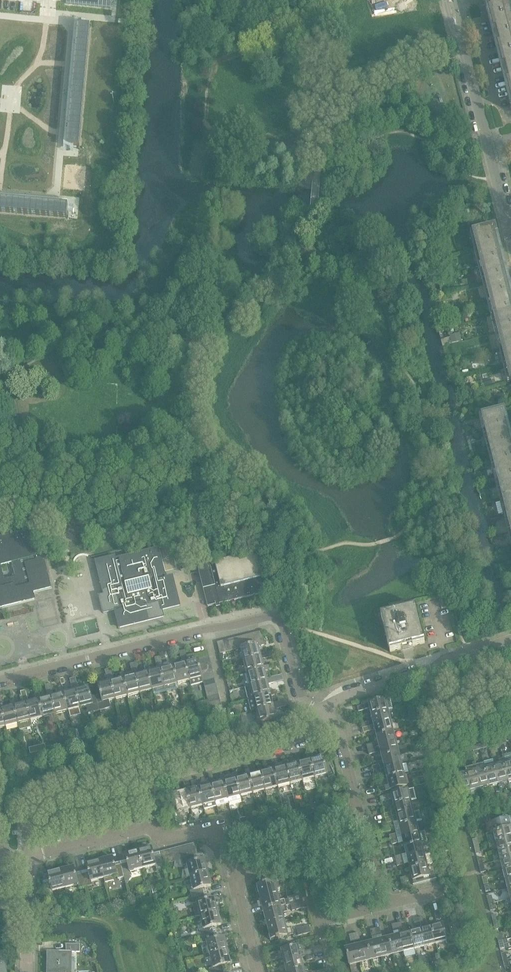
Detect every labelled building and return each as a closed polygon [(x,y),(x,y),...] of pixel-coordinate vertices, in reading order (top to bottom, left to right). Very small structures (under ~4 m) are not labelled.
[(510,104),(510,2),(510,0),(486,0),(487,3),(485,4),(485,5),(486,5),(510,104)] [(73,80),(67,146),(79,147),(90,27),(77,25),(73,80)] [(67,218),(68,206),(0,199),(0,212),(67,218)] [(472,233),(510,383),(510,299),(493,228),(472,233)] [(459,333),(450,336),(451,344),(461,341),(459,333)] [(481,416),(510,534),(510,447),(502,411),(481,416)] [(33,596),(32,593),(52,588),(44,557),(37,559),(30,530),(23,531),(24,532),(22,533),(22,532),(0,537),(0,608),(19,603),(34,599),(33,596)] [(118,555),(119,561),(116,562),(115,560),(114,556),(94,561),(102,591),(103,591),(104,595),(99,597),(103,614),(114,611),(119,630),(164,618),(163,617),(162,611),(181,607),(173,576),(166,577),(159,548),(153,549),(153,550),(151,551),(151,550),(120,557),(119,555),(118,555)] [(199,569),(199,572),(208,607),(216,605),(215,603),(219,602),(220,604),(229,602),(267,592),(257,553),(215,563),(216,568),(211,569),(210,567),(209,566),(207,565),(206,565),(204,565),(203,565),(201,566),(200,566),(199,569)] [(187,570),(184,559),(178,561),(181,571),(187,570)] [(445,597),(439,598),(442,609),(448,607),(445,597)] [(403,609),(404,611),(393,613),(393,612),(381,615),(390,652),(402,649),(401,646),(412,644),(413,647),(425,644),(415,606),(403,609)] [(255,633),(258,644),(258,647),(264,645),(261,632),(255,633)] [(255,633),(249,634),(252,646),(258,644),(255,633)] [(249,634),(244,636),(247,647),(252,646),(249,634)] [(244,636),(239,637),(241,648),(247,647),(244,636)] [(240,648),(241,648),(239,637),(233,638),(236,650),(240,649),(240,648)] [(233,638),(228,640),(231,651),(236,650),(233,638)] [(228,640),(222,641),(225,652),(231,651),(228,640)] [(222,641),(217,642),(220,654),(225,652),(222,641)] [(241,648),(240,648),(240,649),(243,661),(261,657),(260,654),(258,647),(258,644),(252,646),(247,647),(241,648)] [(179,652),(182,664),(175,666),(173,666),(177,684),(190,681),(185,663),(188,662),(185,650),(179,652)] [(207,651),(194,655),(195,661),(198,660),(209,657),(207,651)] [(260,654),(261,657),(243,661),(247,674),(264,669),(263,667),(262,660),(274,657),(272,651),(260,654)] [(160,657),(155,658),(158,670),(150,672),(148,672),(153,690),(154,695),(166,692),(161,669),(163,669),(160,657)] [(209,657),(198,660),(200,665),(210,663),(209,657)] [(169,661),(171,667),(163,669),(161,669),(166,692),(179,689),(177,684),(173,666),(175,666),(174,660),(169,661)] [(188,662),(185,663),(190,681),(202,677),(203,677),(202,676),(201,671),(200,665),(198,660),(195,661),(188,662)] [(136,663),(130,664),(132,674),(127,675),(125,676),(125,678),(123,679),(128,696),(140,693),(136,676),(139,675),(136,663)] [(210,663),(200,665),(201,671),(212,668),(210,663)] [(263,667),(264,669),(247,674),(250,686),(267,682),(266,679),(265,671),(271,670),(269,665),(263,667)] [(139,675),(136,676),(140,693),(153,690),(148,672),(150,672),(149,666),(144,667),(146,673),(139,675)] [(212,668),(201,671),(202,676),(213,673),(212,668)] [(101,681),(102,680),(97,685),(98,684),(98,685),(100,693),(96,697),(100,711),(105,709),(109,703),(108,701),(115,699),(111,682),(114,681),(111,669),(105,671),(108,683),(104,684),(101,681)] [(119,673),(121,679),(114,681),(111,682),(115,699),(128,696),(123,679),(125,678),(125,676),(124,672),(119,673)] [(202,676),(203,677),(202,677),(203,682),(214,679),(213,673),(202,676)] [(282,675),(266,679),(267,682),(250,686),(245,687),(248,700),(270,694),(270,692),(268,684),(283,681),(282,675)] [(83,685),(84,686),(82,689),(78,690),(75,678),(70,679),(73,691),(76,691),(80,708),(87,706),(87,708),(94,712),(100,711),(96,697),(91,696),(88,687),(88,688),(89,687),(89,686),(83,685)] [(214,679),(203,682),(205,687),(216,684),(214,679)] [(51,684),(45,686),(48,698),(51,697),(55,714),(68,711),(63,694),(61,694),(54,696),(51,684)] [(216,684),(205,687),(206,692),(217,690),(216,684)] [(76,691),(73,691),(66,693),(64,687),(59,688),(61,694),(63,694),(68,711),(70,718),(82,715),(80,708),(76,691)] [(39,700),(36,701),(29,702),(26,690),(20,692),(23,704),(26,703),(31,721),(43,717),(39,700)] [(217,690),(206,692),(207,698),(219,695),(217,690)] [(270,694),(248,700),(251,712),(256,711),(273,706),(273,704),(271,696),(277,695),(276,690),(270,692),(270,694)] [(51,697),(48,698),(41,699),(39,694),(35,695),(36,701),(39,700),(43,717),(55,714),(51,697)] [(219,695),(207,698),(208,700),(209,703),(220,700),(219,695)] [(0,697),(0,710),(1,709),(6,727),(18,724),(14,706),(11,707),(4,709),(1,697),(0,697)] [(390,699),(357,707),(358,712),(370,709),(371,715),(388,711),(393,710),(390,699)] [(14,700),(10,701),(11,707),(14,706),(18,724),(31,721),(26,703),(23,704),(16,706),(14,700)] [(208,700),(196,703),(198,712),(210,709),(209,703),(208,700)] [(220,700),(209,703),(210,709),(221,706),(220,700)] [(259,723),(255,724),(257,731),(269,728),(270,730),(279,728),(277,721),(283,720),(282,715),(276,717),(274,709),(286,706),(285,701),(273,704),(273,706),(256,711),(259,723)] [(388,711),(371,715),(374,726),(391,722),(388,711)] [(370,727),(362,729),(364,733),(370,732),(371,732),(375,731),(377,736),(393,732),(391,722),(374,726),(370,727)] [(393,732),(377,736),(379,747),(396,743),(393,732)] [(396,743),(379,747),(382,758),(399,754),(396,743)] [(313,759),(310,760),(315,778),(327,774),(329,778),(335,776),(332,769),(333,768),(331,762),(325,764),(324,759),(326,758),(324,750),(319,752),(321,757),(313,759)] [(311,754),(307,755),(308,761),(300,763),(298,763),(302,781),(315,778),(310,760),(313,759),(311,754)] [(399,754),(382,758),(385,768),(401,764),(399,754)] [(288,766),(286,766),(290,784),(302,781),(298,763),(300,763),(299,757),(294,758),(296,764),(288,766)] [(499,764),(494,766),(499,784),(499,785),(502,784),(502,783),(509,782),(504,763),(503,759),(498,760),(499,764)] [(290,784),(286,766),(288,766),(286,760),(274,763),(275,769),(273,769),(278,787),(290,784)] [(269,764),(271,770),(263,772),(261,773),(265,790),(278,787),(273,769),(275,769),(274,763),(269,764)] [(402,765),(401,764),(385,768),(387,779),(404,775),(409,774),(409,773),(406,764),(406,763),(402,765)] [(483,788),(489,786),(484,765),(484,763),(474,766),(480,789),(480,790),(483,789),(483,788)] [(493,787),(493,786),(499,784),(494,766),(494,763),(484,765),(489,786),(490,786),(490,787),(493,787)] [(251,775),(248,776),(253,793),(265,790),(261,773),(263,772),(261,766),(257,767),(258,773),(251,775)] [(474,766),(465,768),(471,791),(471,792),(474,791),(474,790),(480,789),(474,766)] [(465,768),(466,773),(456,775),(461,794),(461,793),(462,794),(465,794),(464,793),(471,791),(465,768)] [(244,770),(246,776),(238,778),(236,779),(241,800),(242,800),(241,796),(253,793),(248,776),(251,775),(249,769),(244,770)] [(226,781),(224,782),(229,804),(241,800),(236,779),(238,778),(237,772),(232,773),(233,776),(225,778),(226,781)] [(224,775),(220,777),(221,783),(214,785),(211,785),(217,807),(229,804),(224,782),(226,781),(225,778),(224,775)] [(404,775),(387,779),(390,790),(407,786),(404,775)] [(201,788),(199,788),(203,806),(204,810),(217,807),(211,785),(214,785),(212,779),(207,780),(208,783),(200,785),(201,788)] [(201,788),(200,785),(199,782),(195,783),(196,789),(188,791),(186,791),(191,809),(203,806),(199,788),(201,788)] [(183,786),(184,792),(176,794),(175,788),(170,789),(172,797),(174,797),(178,812),(191,809),(186,791),(188,791),(187,785),(183,786)] [(414,789),(380,797),(381,802),(392,799),(394,805),(411,801),(417,800),(414,789)] [(411,801),(394,805),(395,811),(391,812),(391,813),(392,817),(397,816),(413,812),(411,801)] [(392,817),(385,819),(386,824),(393,822),(393,823),(398,822),(399,827),(416,823),(416,822),(422,821),(422,820),(419,811),(419,810),(413,812),(397,816),(392,817)] [(510,817),(489,823),(492,833),(493,833),(495,842),(510,838),(510,822),(510,817)] [(416,823),(399,827),(402,837),(419,833),(416,823)] [(419,833),(402,837),(405,848),(421,844),(427,842),(425,832),(419,833)] [(495,842),(498,851),(510,848),(510,838),(495,842)] [(188,845),(191,857),(194,856),(197,856),(197,855),(196,855),(194,844),(188,845)] [(426,855),(425,853),(424,854),(421,844),(405,848),(407,859),(424,854),(424,856),(426,855)] [(188,845),(182,847),(185,858),(191,857),(188,845)] [(182,847),(177,848),(179,860),(182,859),(185,858),(182,847)] [(163,865),(160,855),(154,857),(151,848),(138,851),(143,868),(156,865),(157,869),(163,867),(163,865)] [(177,848),(171,850),(174,861),(179,860),(177,848)] [(498,851),(500,861),(510,858),(510,848),(498,851)] [(171,850),(165,851),(168,862),(174,861),(171,850)] [(127,863),(121,865),(124,877),(131,876),(130,872),(143,868),(138,851),(125,854),(127,863)] [(159,852),(159,853),(160,855),(163,865),(168,862),(165,851),(159,853),(159,852)] [(426,855),(424,856),(424,854),(407,859),(410,869),(427,865),(432,864),(429,853),(427,854),(427,853),(425,853),(426,855)] [(185,858),(182,859),(184,866),(187,865),(190,878),(208,873),(205,860),(196,862),(194,856),(191,857),(185,858)] [(113,858),(100,861),(104,878),(105,883),(114,881),(113,876),(117,875),(118,879),(124,877),(121,865),(115,866),(113,858)] [(500,861),(503,870),(510,868),(510,858),(500,861)] [(104,878),(100,861),(86,864),(89,873),(82,874),(86,887),(92,885),(91,882),(104,878)] [(414,885),(413,885),(414,885),(436,880),(436,879),(435,879),(433,872),(429,873),(427,865),(410,869),(413,880),(414,885)] [(74,867),(61,871),(65,888),(78,885),(79,889),(86,887),(82,874),(76,876),(74,867)] [(503,870),(505,880),(510,878),(510,868),(503,870)] [(61,871),(48,874),(50,883),(43,884),(47,897),(53,895),(52,891),(65,888),(61,871)] [(190,878),(194,890),(190,891),(192,898),(204,895),(202,888),(211,886),(208,873),(190,878)] [(263,884),(263,885),(257,886),(261,900),(259,900),(260,906),(262,906),(264,911),(285,906),(284,900),(279,902),(274,882),(266,884),(266,883),(263,884)] [(301,894),(287,898),(289,904),(290,903),(290,905),(303,901),(301,894)] [(204,895),(192,898),(193,904),(197,903),(200,916),(218,912),(214,899),(206,901),(204,895)] [(303,901),(290,905),(292,911),(304,908),(303,901)] [(285,906),(264,911),(266,921),(264,921),(265,926),(267,925),(284,921),(282,913),(287,912),(285,906)] [(200,916),(203,929),(200,930),(201,937),(214,933),(212,927),(221,925),(218,912),(200,916)] [(448,920),(450,928),(458,927),(456,919),(448,920)] [(280,938),(293,934),(291,928),(286,929),(284,921),(267,925),(271,940),(276,938),(277,939),(280,939),(280,938)] [(442,924),(431,927),(435,944),(446,941),(442,924)] [(309,926),(297,929),(298,936),(311,933),(309,926)] [(431,927),(420,930),(425,947),(435,944),(431,927)] [(420,930),(410,932),(414,949),(425,947),(420,930)] [(410,932),(399,935),(403,952),(414,949),(410,932)] [(214,933),(201,937),(203,943),(207,942),(210,955),(227,951),(224,938),(215,940),(214,933)] [(399,935),(388,938),(393,955),(403,952),(399,935)] [(388,938),(378,941),(382,957),(393,955),(388,938)] [(378,941),(367,943),(371,960),(382,957),(378,941)] [(367,943),(356,946),(361,963),(371,960),(367,943)] [(72,952),(80,952),(80,945),(66,944),(66,952),(48,952),(47,971),(72,971),(72,952)] [(356,946),(346,949),(350,965),(361,963),(356,946)] [(298,947),(281,951),(284,962),(301,957),(298,947)] [(209,969),(210,971),(224,971),(222,966),(231,964),(227,951),(210,955),(213,968),(209,969)] [(284,962),(287,971),(288,971),(304,968),(301,957),(284,962)]
